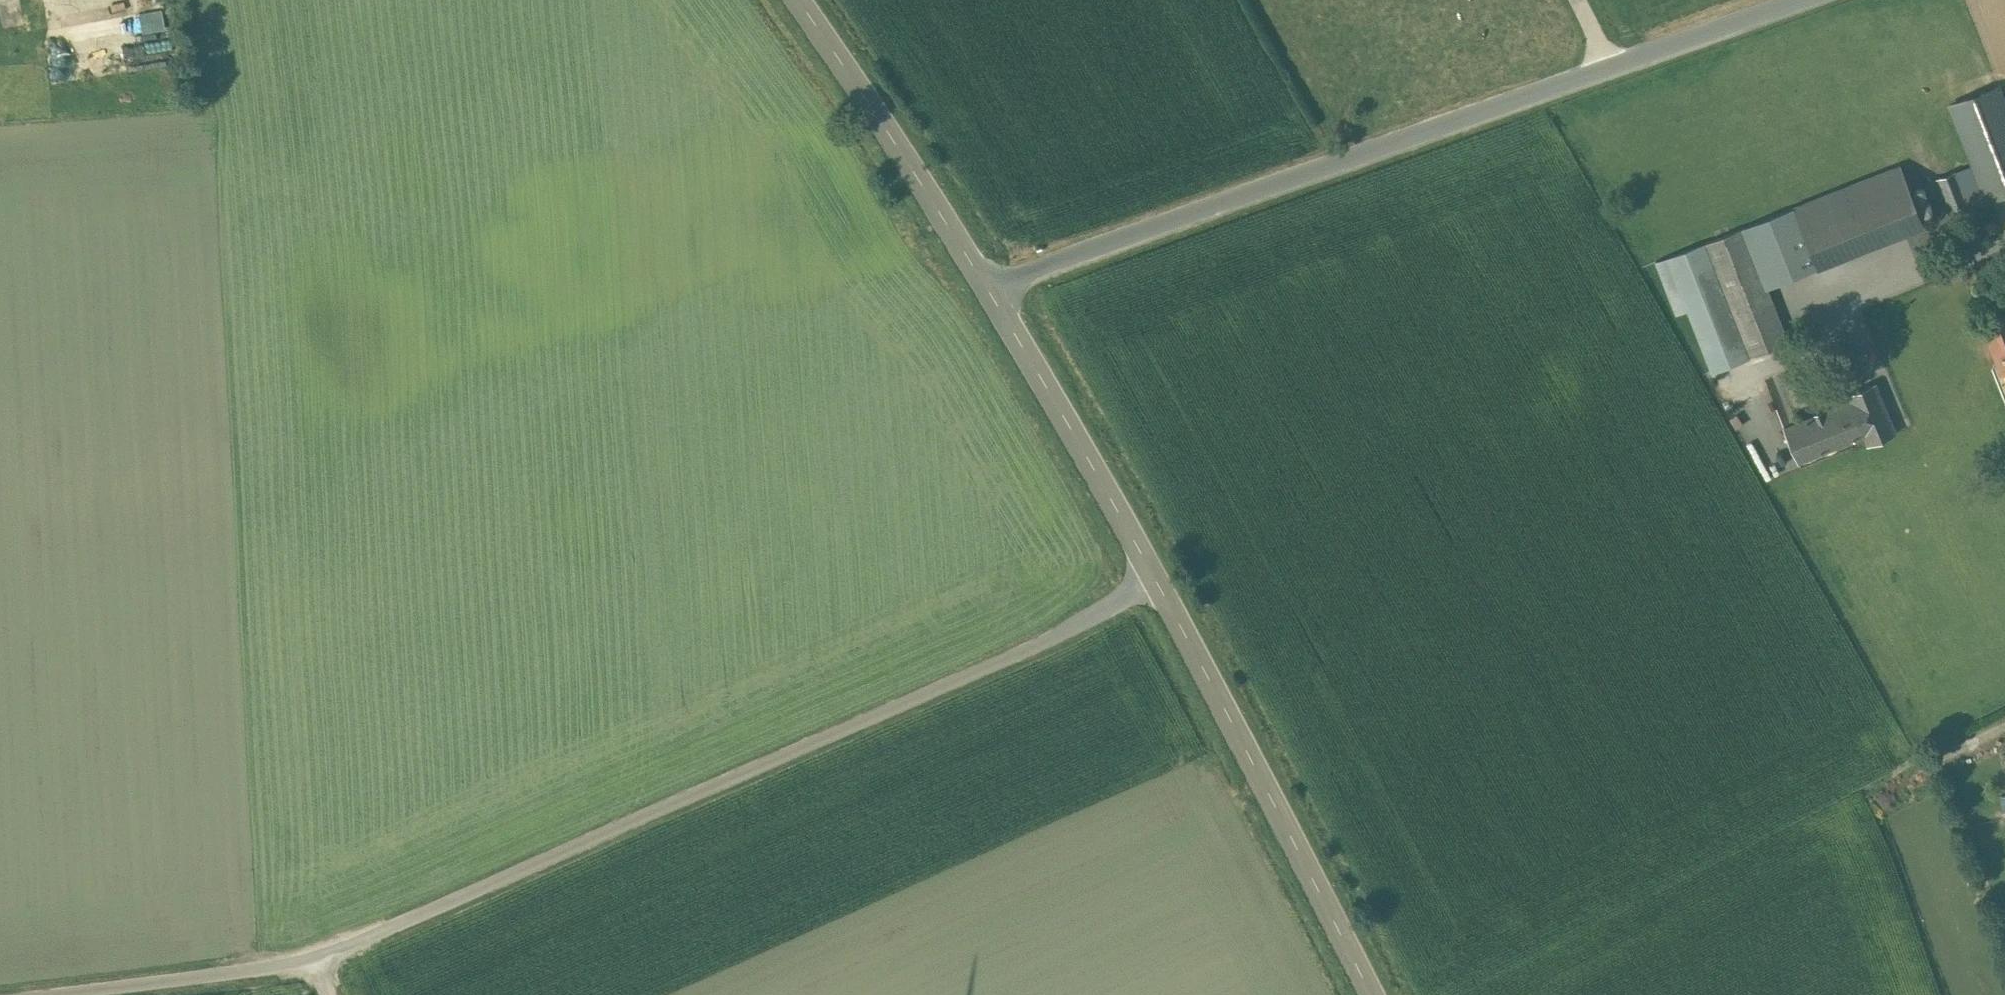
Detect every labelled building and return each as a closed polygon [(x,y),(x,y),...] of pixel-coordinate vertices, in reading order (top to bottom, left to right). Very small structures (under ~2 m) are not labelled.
[(1995,85),(1949,103),(1972,164),(1987,200),(2004,193),(2004,111),(1995,85)] [(1821,259),(1923,215),(1896,154),(1794,198),(1821,259)] [(1972,164),(1954,171),(1968,207),(1987,200),(1972,164)] [(1968,207),(1954,171),(1936,178),(1951,214),(1968,207)] [(1753,288),(1821,259),(1794,198),(1671,251),(1718,359),(1773,335),(1753,288)] [(1981,323),(2000,373),(2004,371),(2004,314),(1981,323)] [(1885,419),(1866,376),(1784,411),(1802,454),(1885,419)]
